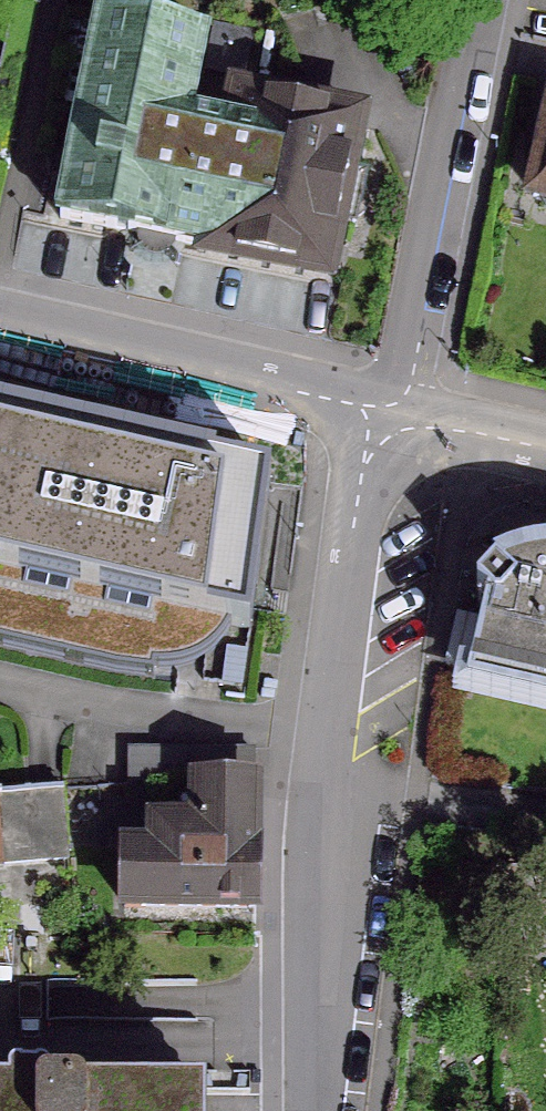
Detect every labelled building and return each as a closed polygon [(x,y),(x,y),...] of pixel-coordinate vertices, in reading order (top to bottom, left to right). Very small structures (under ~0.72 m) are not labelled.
[(169,242),(201,249),(201,251),(321,276),(331,225),(351,229),(352,219),(359,213),(363,205),(362,196),(359,188),(361,178),(341,174),(351,123),(275,107),(244,101),(258,27),(201,16),(196,40),(95,20),(55,219),(133,235),(133,242),(135,249),(140,254),(147,257),(151,257),(155,257),(161,254),(166,249),(169,242)] [(528,198),(535,199),(541,209),(545,211),(545,119),(528,198)] [(109,672),(147,677),(149,669),(162,670),(175,668),(198,659),(213,646),(225,628),(244,632),(265,478),(0,417),(0,647),(109,672)] [(533,559),(512,564),(502,568),(492,571),(489,570),(471,590),(481,600),(462,684),(545,704),(545,559),(533,559)] [(217,685),(235,688),(240,653),(222,650),(217,685)] [(148,852),(119,851),(118,909),(248,910),(249,853),(247,853),(247,754),(179,753),(179,787),(192,786),(191,827),(148,827),(148,852)] [(35,853),(35,844),(68,841),(64,791),(0,795),(0,856),(35,853)] [(198,1094),(166,1093),(167,1091),(44,1091),(43,1083),(37,1079),(10,1079),(5,1083),(5,1091),(0,1091),(0,1110),(198,1110),(198,1094)]
